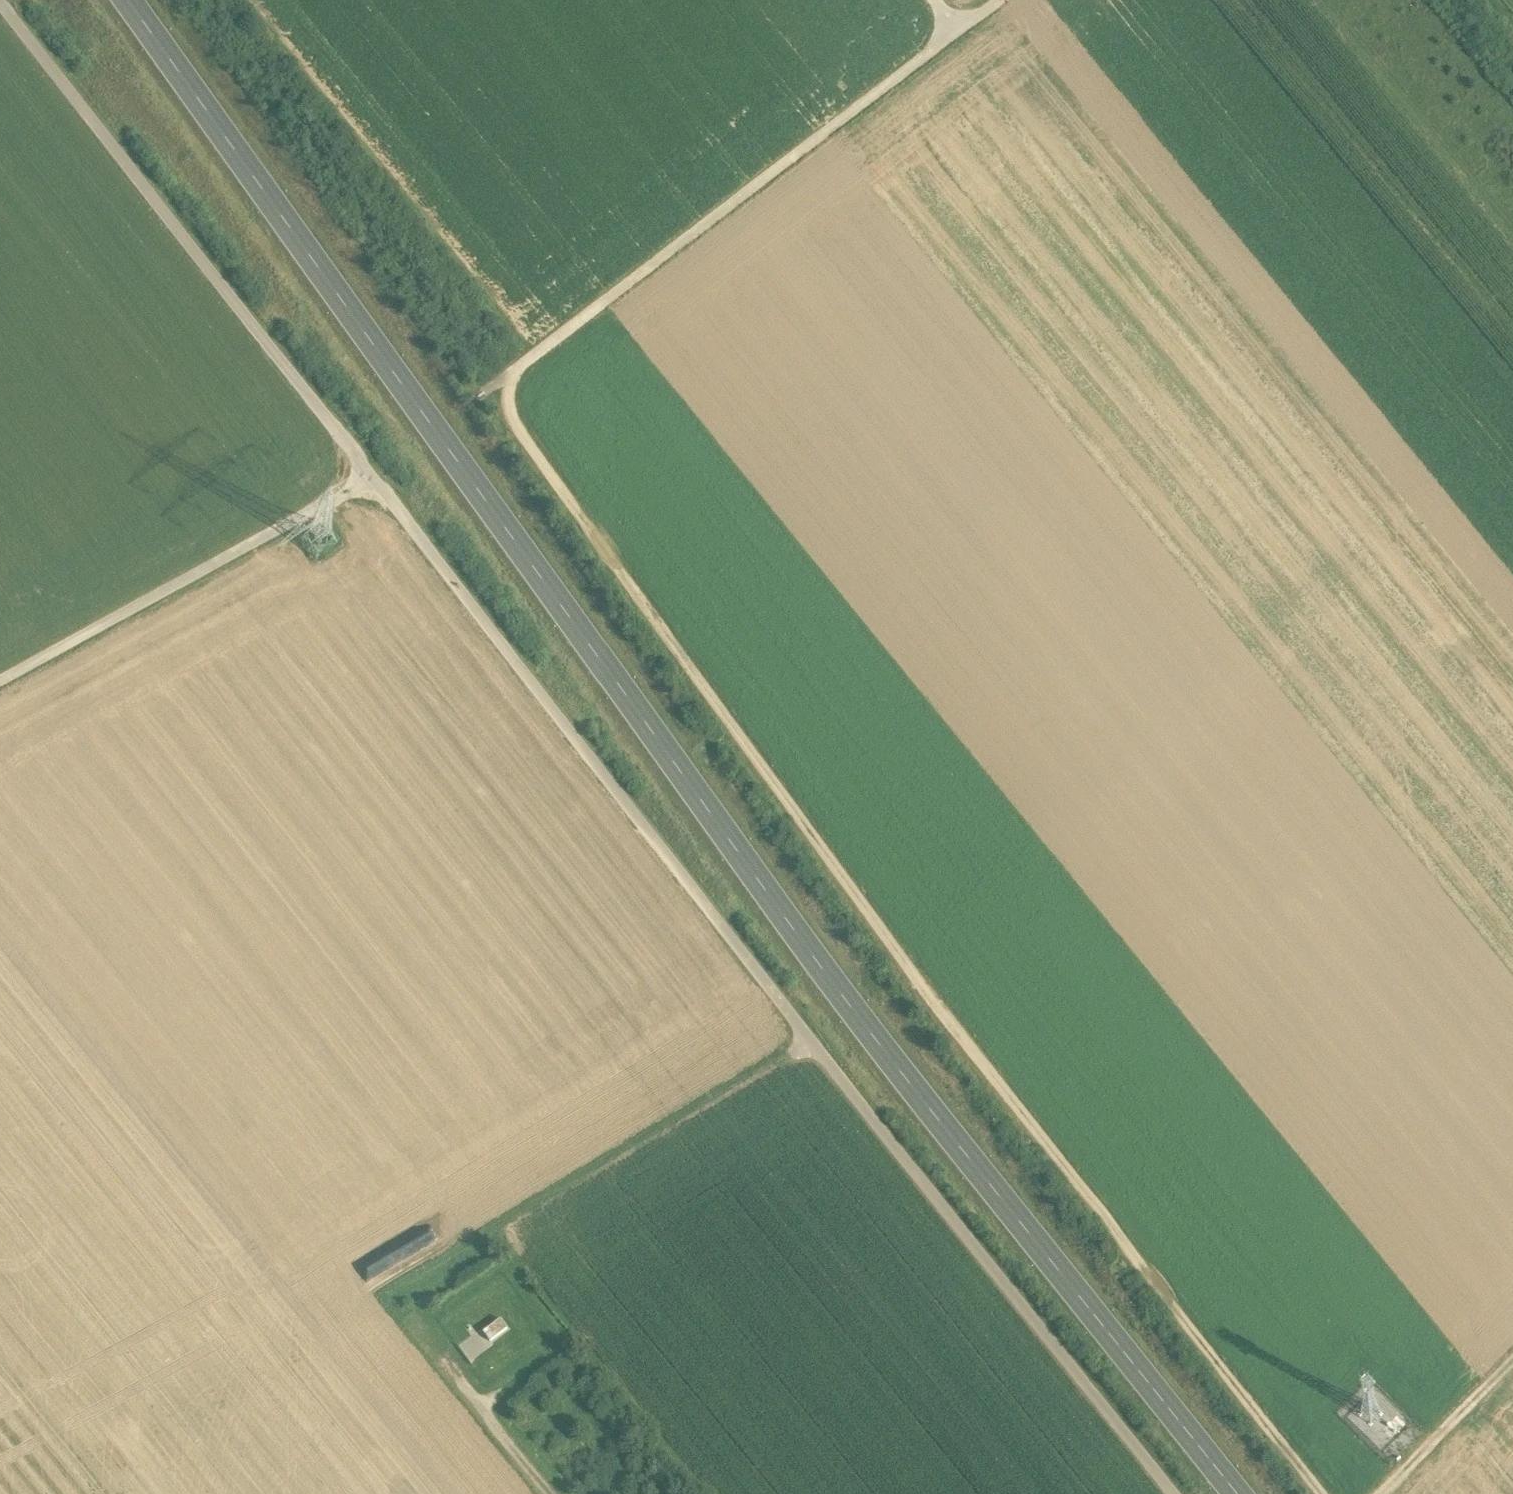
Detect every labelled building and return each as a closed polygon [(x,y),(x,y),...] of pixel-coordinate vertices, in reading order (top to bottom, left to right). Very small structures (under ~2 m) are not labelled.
[(496,1339),(509,1328),(500,1317),(488,1328),(496,1339)] [(468,1338),(476,1353),(495,1343),(487,1328),(468,1338)]
